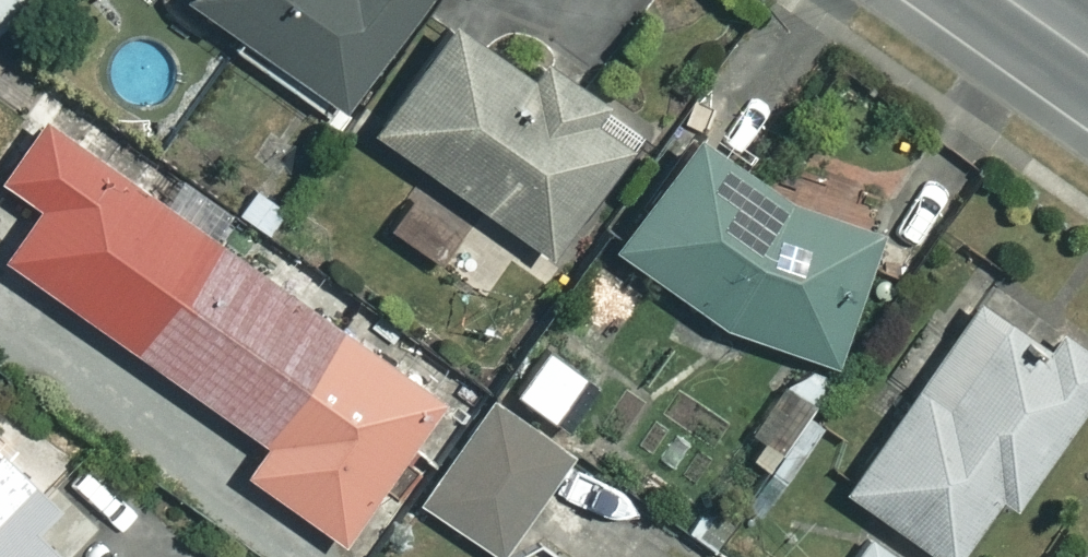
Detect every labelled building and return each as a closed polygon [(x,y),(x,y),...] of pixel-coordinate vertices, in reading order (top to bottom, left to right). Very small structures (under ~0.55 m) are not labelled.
[(16,0),(0,0),(0,13),(16,0)] [(323,105),(401,0),(183,0),(323,105)] [(512,71),(438,14),(358,119),(528,248),(611,139),(573,110),(585,95),(527,51),(512,71)] [(29,111),(0,151),(0,183),(27,203),(0,240),(0,259),(251,437),(230,467),(328,536),(428,395),(29,111)] [(765,193),(675,123),(598,240),(707,312),(828,357),(874,233),(765,193)] [(1087,380),(1087,359),(982,279),(830,479),(932,556),(983,489),(997,500),(1087,380)] [(816,420),(776,394),(737,453),(777,479),(816,420)] [(562,454),(481,400),(414,501),(496,555),(562,454)] [(43,550),(5,511),(28,489),(0,460),(0,556),(36,556),(43,550)] [(862,532),(844,556),(897,556),(862,532)] [(626,541),(614,556),(648,556),(626,541)]
